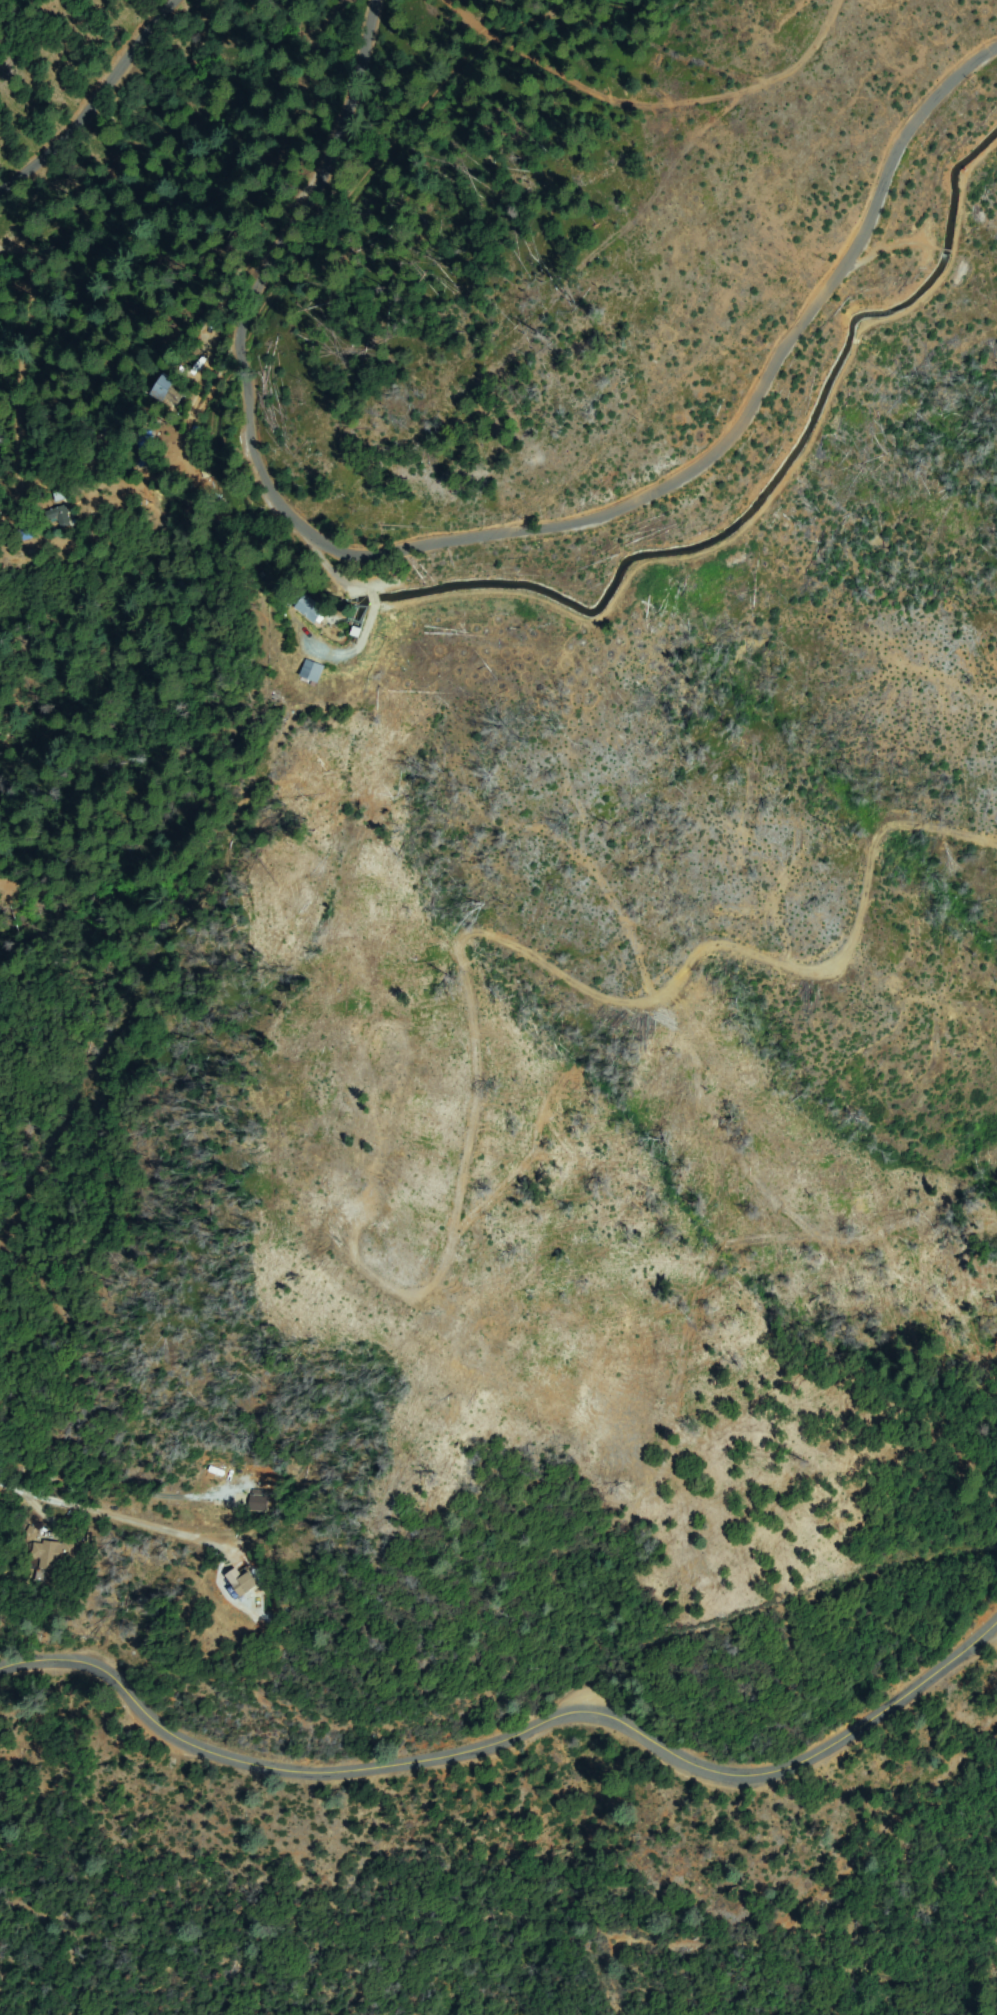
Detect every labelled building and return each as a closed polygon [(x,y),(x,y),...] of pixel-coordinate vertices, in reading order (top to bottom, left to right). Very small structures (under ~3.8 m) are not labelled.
[(172,376),(173,383),(183,383),(184,399),(139,401),(139,395),(156,394),(155,377),(172,376)] [(62,505),(72,521),(62,527),(56,516),(49,520),(46,514),(62,505)] [(300,596),(324,612),(316,623),(293,607),(300,596)] [(354,625),(362,628),(359,637),(351,634),(354,625)] [(308,659),(324,668),(316,683),(300,674),(308,659)] [(265,1511),(251,1511),(251,1496),(265,1496),(265,1511)] [(30,1574),(21,1573),(22,1565),(30,1565),(31,1542),(76,1545),(74,1569),(47,1567),(46,1582),(38,1581),(39,1567),(31,1566),(30,1574)] [(228,1588),(249,1573),(258,1585),(237,1600),(228,1588)]
